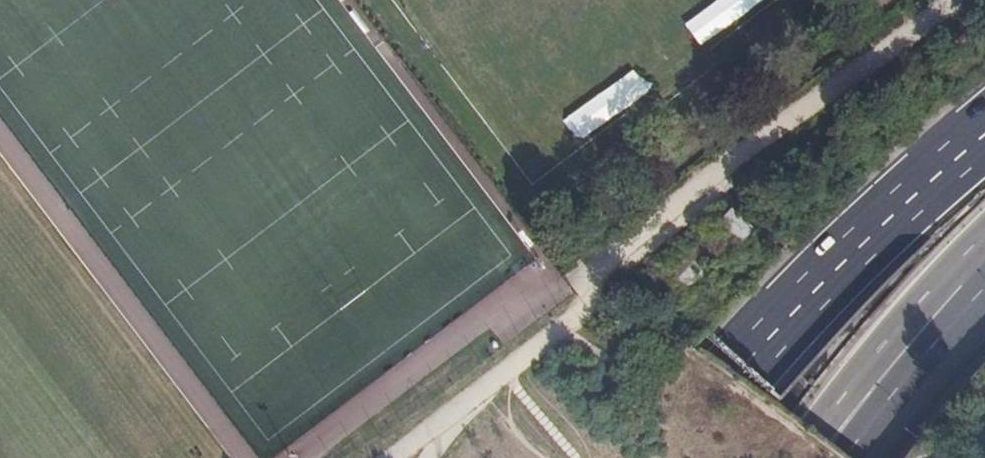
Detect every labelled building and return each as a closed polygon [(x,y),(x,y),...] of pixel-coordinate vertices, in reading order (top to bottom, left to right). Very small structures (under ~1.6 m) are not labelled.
[(849,16),(862,6),(857,0),(837,0),(849,16)] [(737,240),(748,227),(725,207),(714,220),(737,240)]
